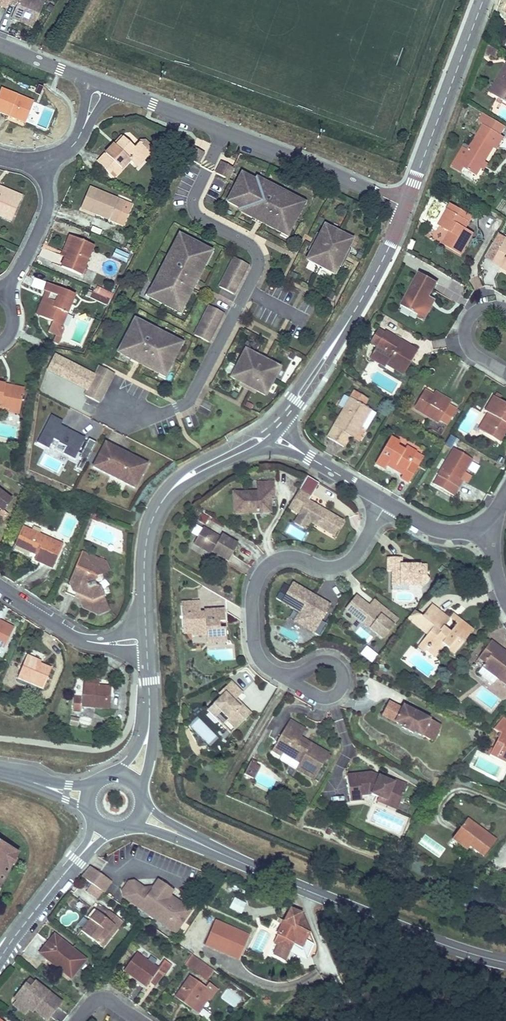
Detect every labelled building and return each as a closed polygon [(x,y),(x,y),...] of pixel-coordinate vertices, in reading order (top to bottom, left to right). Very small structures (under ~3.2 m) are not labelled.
[(6,9),(9,4),(10,0),(0,0),(0,7),(6,9)] [(9,4),(16,7),(11,19),(33,28),(45,1),(43,0),(10,0),(9,4)] [(500,52),(488,45),(485,52),(490,54),(497,58),(500,52)] [(495,85),(498,86),(493,95),(505,103),(505,67),(495,85)] [(9,116),(25,123),(33,103),(0,89),(0,91),(0,112),(9,116)] [(476,175),(481,168),(484,162),(493,146),(497,148),(504,137),(500,134),(505,126),(483,113),(478,121),(484,125),(471,147),(465,143),(451,166),(462,173),(464,168),(476,175)] [(24,126),(25,123),(9,116),(8,119),(24,126)] [(122,136),(114,145),(116,146),(124,138),(122,136)] [(134,148),(124,138),(116,146),(114,145),(97,162),(114,178),(130,161),(133,164),(140,156),(146,149),(139,143),(134,148)] [(198,164),(204,153),(192,147),(190,152),(196,156),(193,162),(198,164)] [(144,160),(140,156),(133,164),(137,167),(144,160)] [(220,169),(219,168),(216,173),(227,179),(233,168),(223,163),(220,169)] [(243,171),(240,176),(254,183),(257,179),(243,171)] [(298,200),(278,189),(277,191),(269,187),(270,185),(257,179),(254,183),(240,176),(227,202),(241,209),(240,212),(247,215),(249,213),(258,218),(262,220),(261,222),(281,233),(282,231),(288,234),(293,224),(290,222),(295,213),(298,215),(303,205),(297,202),(298,200)] [(90,187),(82,205),(97,212),(96,214),(116,223),(122,207),(129,210),(132,205),(90,187)] [(10,191),(9,195),(0,191),(0,216),(12,220),(22,196),(10,191)] [(461,254),(472,236),(464,231),(465,228),(472,216),(451,204),(439,225),(450,232),(443,244),(461,254)] [(81,208),(96,214),(97,212),(82,205),(81,208)] [(490,211),(482,206),(480,210),(488,215),(490,211)] [(123,226),(129,210),(122,207),(116,223),(123,226)] [(347,249),(352,240),(325,226),(320,235),(321,236),(313,251),(312,250),(312,251),(307,260),(334,274),(339,265),(338,264),(346,249),(347,249)] [(309,250),(312,251),(312,250),(313,251),(321,236),(320,235),(318,233),(309,250)] [(493,262),(505,240),(505,239),(498,234),(485,257),(493,262)] [(61,255),(65,257),(74,237),(69,235),(61,255)] [(198,271),(201,272),(204,265),(203,264),(209,251),(181,236),(170,257),(168,256),(151,290),(153,291),(149,297),(159,302),(161,298),(170,302),(168,307),(178,312),(181,306),(183,306),(194,286),(191,284),(193,280),(198,271)] [(93,246),(74,237),(65,257),(61,267),(81,275),(93,246)] [(493,262),(501,267),(503,263),(505,265),(505,240),(493,262)] [(126,262),(129,255),(115,249),(112,256),(126,262)] [(350,250),(347,249),(346,249),(338,264),(339,265),(341,266),(350,250)] [(211,252),(209,251),(203,264),(204,265),(211,252)] [(233,294),(248,265),(234,258),(219,287),(233,294)] [(402,305),(419,315),(429,297),(437,282),(420,273),(402,305)] [(50,293),(47,299),(40,316),(52,322),(48,331),(60,336),(63,329),(62,326),(75,295),(48,283),(45,291),(50,293)] [(97,288),(95,292),(111,299),(113,294),(97,288)] [(111,299),(95,292),(93,291),(90,298),(108,306),(111,299)] [(36,315),(40,316),(47,299),(44,297),(36,315)] [(435,300),(429,297),(419,315),(417,317),(423,321),(435,300)] [(159,302),(168,307),(170,302),(161,298),(159,302)] [(208,342),(223,313),(210,306),(195,335),(208,342)] [(175,342),(176,341),(156,330),(155,332),(147,328),(148,326),(135,320),(118,352),(125,356),(127,353),(136,358),(140,360),(139,363),(159,374),(160,372),(166,375),(171,364),(168,363),(172,354),(175,356),(181,345),(175,342)] [(407,345),(405,349),(397,345),(400,341),(385,332),(384,333),(378,329),(370,343),(376,347),(370,358),(385,367),(387,364),(404,374),(417,351),(407,345)] [(407,345),(400,341),(397,345),(405,349),(407,345)] [(279,368),(270,363),(269,364),(254,356),(255,355),(254,355),(245,350),(231,378),(240,382),(241,381),(256,389),(256,390),(265,395),(279,368)] [(255,353),(254,355),(255,355),(254,356),(269,364),(270,363),(271,361),(255,353)] [(99,366),(94,374),(55,354),(47,371),(86,390),(84,395),(101,403),(115,374),(99,366)] [(255,393),(256,390),(256,389),(241,381),(240,382),(239,384),(255,393)] [(5,384),(0,383),(0,408),(10,409),(20,411),(24,391),(5,387),(5,384)] [(452,400),(445,396),(443,400),(433,394),(425,389),(413,409),(438,423),(440,421),(450,404),(452,400)] [(354,439),(361,426),(370,410),(363,406),(367,399),(354,391),(333,427),(334,427),(328,438),(343,447),(349,436),(354,439)] [(435,391),(433,394),(443,400),(445,396),(435,391)] [(488,413),(493,416),(483,432),(496,440),(501,433),(504,435),(505,431),(505,423),(505,422),(505,404),(499,400),(501,396),(496,393),(494,397),(493,396),(484,411),(488,413)] [(457,409),(450,404),(440,421),(447,426),(457,409)] [(376,413),(370,410),(361,426),(366,430),(376,413)] [(478,429),(483,432),(493,416),(488,413),(478,429)] [(77,468),(81,471),(96,442),(88,438),(86,442),(84,441),(85,438),(61,426),(63,422),(51,416),(37,444),(48,449),(53,439),(58,442),(58,443),(66,447),(63,454),(74,460),(78,453),(80,454),(79,457),(81,459),(77,468)] [(384,468),(387,465),(389,461),(395,465),(393,469),(403,474),(401,478),(409,483),(417,467),(410,463),(416,453),(406,447),(404,451),(397,447),(399,443),(390,438),(375,463),(384,468)] [(148,464),(126,453),(123,457),(117,454),(119,450),(105,442),(93,467),(135,489),(148,464)] [(455,496),(463,481),(461,480),(466,472),(473,460),(453,448),(437,475),(438,475),(433,483),(455,496)] [(424,457),(416,453),(410,463),(417,467),(424,457)] [(466,472),(461,480),(463,481),(468,484),(472,476),(466,472)] [(233,514),(252,513),(252,511),(256,511),(258,512),(258,513),(271,513),(270,497),(274,497),(274,482),(257,482),(257,492),(233,492),(233,514)] [(321,511),(323,509),(308,500),(311,496),(299,489),(289,507),(300,514),(299,516),(309,522),(334,536),(343,521),(326,511),(324,513),(321,511)] [(3,510),(11,499),(0,491),(0,508),(3,510)] [(305,529),(309,522),(299,516),(294,523),(305,529)] [(302,539),(305,530),(290,526),(287,534),(302,539)] [(53,568),(63,545),(23,527),(14,545),(37,555),(34,560),(53,568)] [(222,535),(220,537),(219,540),(216,538),(217,536),(203,528),(194,544),(211,554),(213,552),(228,561),(238,544),(222,535)] [(93,585),(96,576),(109,571),(106,562),(83,552),(66,593),(79,599),(83,608),(98,614),(109,610),(103,595),(104,595),(101,588),(93,585)] [(427,565),(419,565),(419,568),(414,568),(414,565),(401,565),(401,558),(388,558),(387,571),(392,571),(392,581),(400,581),(400,585),(409,585),(419,585),(421,587),(429,579),(427,576),(427,565)] [(409,590),(409,585),(400,585),(400,581),(392,581),(392,590),(409,590)] [(315,597),(292,584),(281,603),(298,613),(293,623),(319,638),(326,625),(319,622),(328,607),(319,602),(316,607),(311,604),(314,599),(315,597)] [(380,616),(368,606),(356,596),(346,609),(382,638),(398,619),(385,609),(380,616)] [(319,602),(314,599),(311,604),(316,607),(319,602)] [(373,600),(368,606),(380,616),(385,609),(373,600)] [(224,609),(205,611),(205,616),(200,616),(200,611),(199,602),(181,603),(184,634),(191,634),(191,636),(206,635),(207,643),(227,641),(226,628),(220,628),(219,621),(225,621),(224,609)] [(426,649),(427,650),(436,657),(444,647),(446,647),(454,654),(471,632),(467,628),(468,627),(460,620),(456,624),(449,633),(447,636),(440,631),(443,627),(450,619),(450,618),(448,618),(431,605),(422,616),(422,617),(433,625),(433,627),(427,635),(423,640),(424,642),(429,646),(426,649)] [(407,619),(427,635),(433,627),(433,625),(422,617),(422,616),(414,610),(407,619)] [(450,619),(456,624),(460,620),(453,615),(450,618),(450,619)] [(443,627),(449,633),(456,624),(450,619),(443,627)] [(4,648),(14,628),(0,621),(0,647),(4,648)] [(449,633),(443,627),(440,631),(447,636),(449,633)] [(425,652),(427,650),(426,649),(429,646),(424,642),(423,640),(418,646),(425,652)] [(497,647),(491,641),(479,657),(485,662),(482,666),(483,666),(497,677),(505,684),(505,658),(495,650),(497,647)] [(358,654),(370,664),(377,655),(365,646),(358,654)] [(497,647),(495,650),(505,658),(505,653),(497,647)] [(43,689),(52,668),(40,664),(41,662),(27,656),(18,678),(43,689)] [(493,683),(497,677),(483,666),(478,672),(493,683)] [(221,696),(213,705),(228,719),(226,721),(235,730),(251,713),(237,699),(243,692),(231,681),(218,694),(221,696)] [(110,709),(111,687),(83,685),(82,697),(74,696),(73,711),(81,712),(81,706),(110,709)] [(472,720),(431,699),(429,703),(470,724),(472,720)] [(414,731),(421,735),(425,728),(432,731),(437,723),(404,706),(402,709),(389,702),(383,716),(403,726),(402,727),(413,733),(414,731)] [(230,734),(235,730),(226,721),(228,719),(213,705),(207,710),(230,734)] [(499,737),(505,741),(505,740),(505,719),(502,717),(493,729),(501,733),(499,737)] [(299,741),(301,737),(306,729),(290,720),(272,751),(281,756),(283,753),(299,763),(296,769),(314,780),(329,754),(311,743),(309,747),(299,741)] [(440,725),(437,723),(432,731),(425,728),(421,735),(432,741),(440,725)] [(311,743),(301,737),(299,741),(309,747),(311,743)] [(499,737),(490,754),(499,758),(501,755),(505,757),(505,740),(505,741),(499,737)] [(253,778),(260,766),(251,761),(244,774),(253,778)] [(384,778),(379,776),(378,778),(374,776),(375,774),(371,773),(347,776),(349,795),(360,794),(360,795),(361,795),(371,794),(379,797),(386,800),(387,798),(399,804),(407,785),(385,776),(384,778)] [(397,810),(399,804),(387,798),(386,800),(379,797),(377,801),(397,810)] [(496,840),(467,819),(453,838),(468,849),(470,846),(484,857),(496,840)] [(5,867),(13,851),(0,844),(0,875),(5,867)] [(18,853),(13,851),(5,867),(9,869),(18,853)] [(89,867),(81,877),(85,880),(92,869),(89,867)] [(106,879),(92,869),(85,880),(91,884),(98,889),(106,879)] [(170,889),(155,878),(150,885),(140,886),(131,879),(128,882),(125,880),(119,889),(122,891),(119,895),(127,900),(126,902),(131,906),(132,904),(172,932),(188,909),(166,894),(170,889)] [(108,880),(106,879),(98,889),(101,891),(108,880)] [(98,889),(91,884),(86,891),(98,899),(103,892),(101,891),(98,889)] [(234,898),(229,908),(240,914),(245,903),(234,898)] [(87,917),(90,920),(97,911),(94,909),(87,917)] [(309,932),(300,913),(290,909),(284,921),(279,918),(277,922),(282,924),(274,942),(279,945),(290,950),(307,958),(314,944),(306,940),(309,932)] [(123,921),(110,911),(104,917),(97,911),(90,920),(81,931),(99,945),(114,926),(117,928),(123,921)] [(250,935),(215,921),(205,945),(239,959),(248,940),(251,941),(253,937),(250,935)] [(102,947),(117,928),(114,926),(99,945),(102,947)] [(69,946),(54,935),(40,953),(71,977),(85,959),(71,948),(70,950),(67,948),(69,946)] [(290,950),(279,945),(275,954),(285,959),(290,950)] [(158,969),(136,953),(124,971),(146,987),(149,982),(154,985),(163,973),(165,974),(171,965),(164,960),(158,969)] [(214,970),(192,955),(185,964),(207,980),(214,970)] [(206,987),(190,976),(175,998),(191,1009),(191,1008),(201,995),(208,1000),(209,1001),(218,989),(209,982),(206,987)] [(34,983),(30,979),(26,984),(30,987),(34,983)] [(26,984),(14,998),(17,1000),(28,1009),(32,1012),(34,1010),(47,1020),(62,1002),(35,981),(34,983),(30,987),(26,984)] [(208,1000),(201,995),(191,1008),(199,1013),(208,1000)] [(28,1009),(17,1000),(13,1005),(25,1014),(28,1009)]
